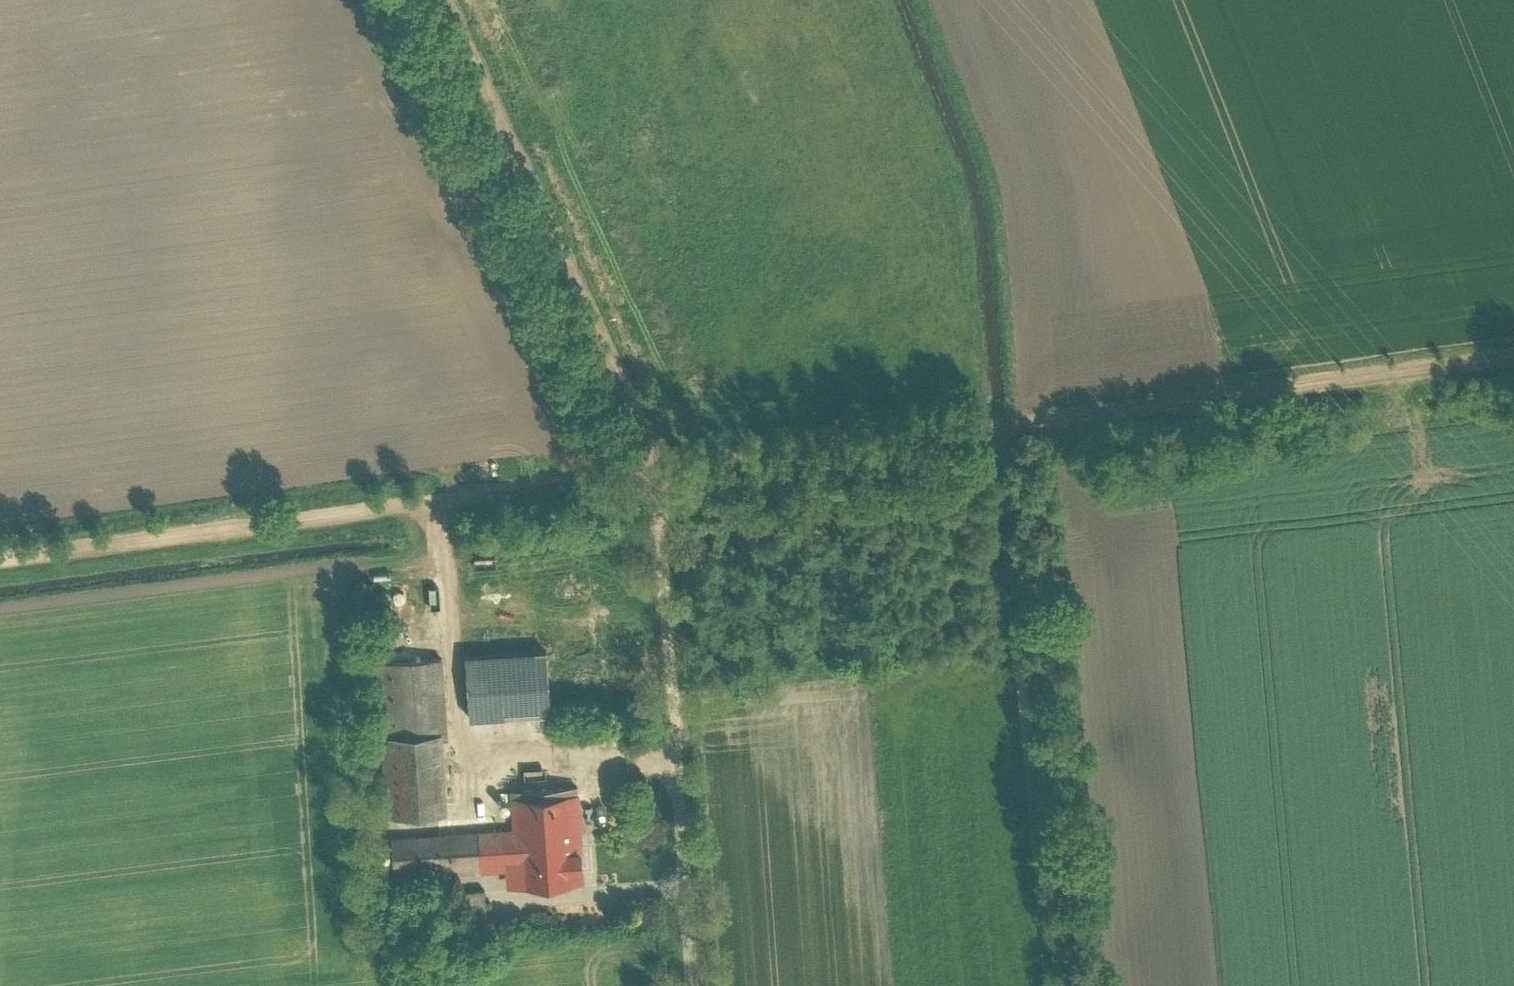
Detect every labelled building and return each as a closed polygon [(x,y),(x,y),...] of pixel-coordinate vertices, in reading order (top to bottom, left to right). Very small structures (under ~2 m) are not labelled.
[(467,716),(549,713),(546,650),(464,654),(467,716)] [(504,888),(584,884),(579,780),(505,784),(507,824),(440,827),(436,727),(445,726),(442,658),(376,661),(385,873),(448,870),(451,940),(486,938),(483,873),(503,872),(504,888)]
